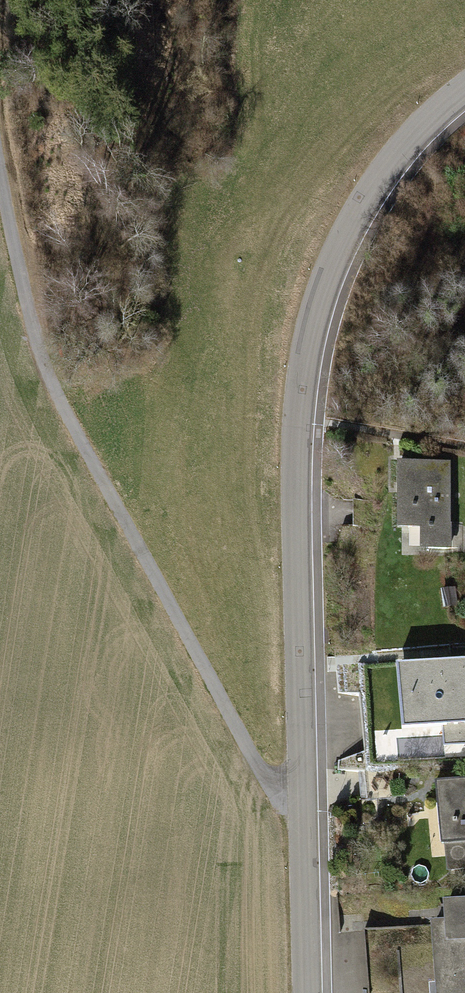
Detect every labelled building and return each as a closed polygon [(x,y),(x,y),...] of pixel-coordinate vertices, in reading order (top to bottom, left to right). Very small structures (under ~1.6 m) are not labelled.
[(423,555),(453,554),(451,467),(401,469),(403,531),(423,531),(423,555)] [(464,658),(411,662),(415,730),(464,727),(464,665),(464,658)] [(437,787),(442,846),(464,844),(464,784),(437,787)] [(447,902),(449,920),(430,922),(435,992),(464,992),(464,901),(447,902)]
